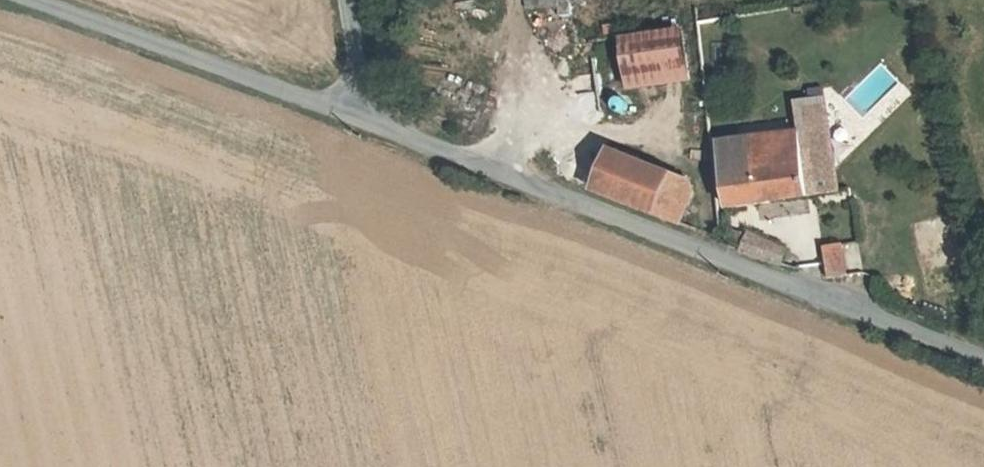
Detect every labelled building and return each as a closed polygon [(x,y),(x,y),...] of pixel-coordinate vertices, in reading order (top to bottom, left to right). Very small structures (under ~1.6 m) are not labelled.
[(695,87),(692,32),(626,35),(629,90),(695,87)] [(829,128),(721,146),(732,213),(840,194),(829,128)] [(598,192),(663,218),(678,181),(613,155),(598,192)] [(785,271),(792,251),(750,235),(743,255),(785,271)] [(857,246),(828,248),(833,278),(862,273),(857,246)]
